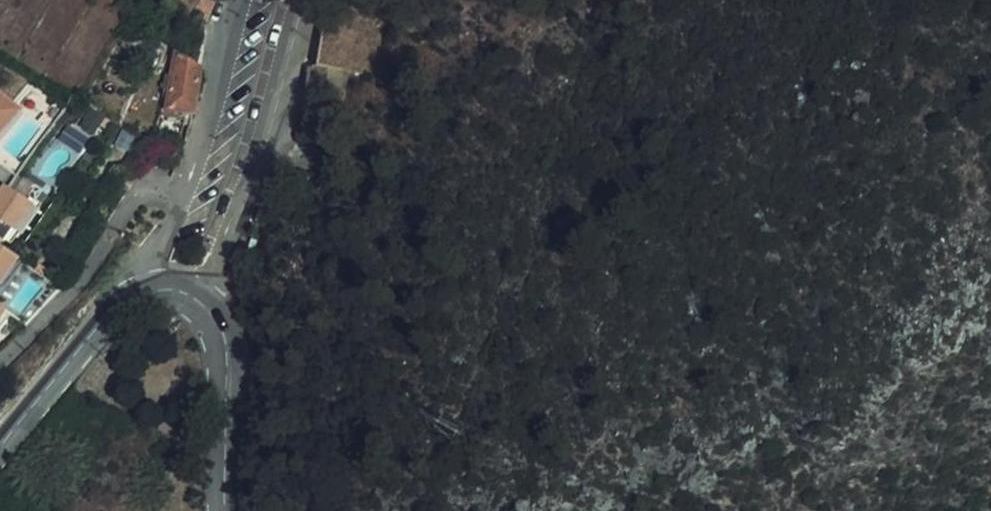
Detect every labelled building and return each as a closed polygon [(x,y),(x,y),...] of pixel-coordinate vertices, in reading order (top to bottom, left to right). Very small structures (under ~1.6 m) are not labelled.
[(216,0),(202,0),(195,12),(209,19),(216,0)] [(326,104),(331,72),(381,81),(389,28),(338,20),(340,10),(328,7),(320,58),(307,72),(303,100),(326,104)] [(201,65),(182,53),(177,76),(169,75),(161,108),(165,114),(168,116),(180,118),(181,109),(194,111),(201,65)] [(21,111),(0,92),(0,135),(21,111)] [(93,133),(103,117),(93,109),(82,126),(93,133)] [(9,188),(0,201),(0,238),(3,240),(12,229),(15,230),(33,204),(25,199),(36,186),(21,175),(12,186),(15,188),(12,191),(9,188)] [(9,188),(4,185),(0,191),(0,201),(9,188)] [(0,245),(0,283),(18,257),(0,245)]
